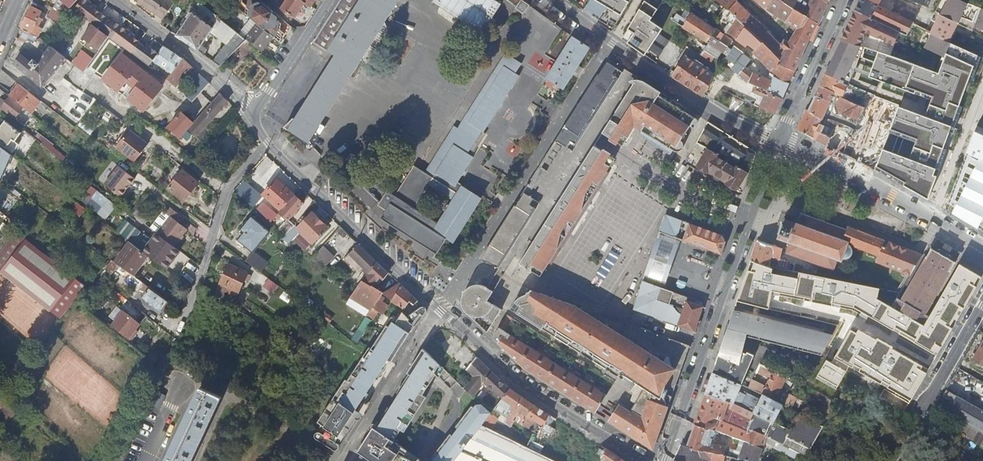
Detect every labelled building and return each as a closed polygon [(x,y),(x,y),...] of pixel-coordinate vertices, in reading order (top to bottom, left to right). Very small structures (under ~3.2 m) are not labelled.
[(58,0),(47,14),(57,23),(69,9),(58,0)] [(72,10),(79,0),(60,0),(72,10)] [(75,10),(84,17),(93,24),(102,13),(96,9),(97,8),(86,0),(82,0),(75,10)] [(164,18),(175,2),(173,0),(139,0),(139,1),(164,18)] [(316,0),(287,0),(282,9),(296,18),(305,4),(311,8),(316,0)] [(313,41),(329,51),(328,52),(331,54),(335,56),(295,120),(293,119),(284,127),(308,143),(361,60),(365,62),(389,24),(385,22),(399,0),(340,0),(313,41)] [(499,0),(433,0),(432,1),(483,32),(502,2),(499,0)] [(522,0),(517,6),(515,8),(523,14),(526,10),(527,10),(530,7),(529,6),(530,6),(522,0)] [(587,4),(597,10),(595,13),(614,25),(630,0),(590,0),(587,4)] [(618,37),(641,53),(659,27),(646,17),(659,0),(640,0),(618,37)] [(816,23),(780,0),(756,0),(767,7),(766,9),(793,26),(789,31),(794,35),(790,42),(787,40),(785,41),(784,40),(781,45),(733,0),(714,0),(730,13),(737,19),(754,34),(760,40),(762,42),(781,59),(778,64),(795,71),(816,23)] [(828,4),(822,0),(810,0),(808,4),(802,0),(780,0),(816,23),(818,24),(828,4)] [(879,4),(871,0),(861,0),(855,11),(871,18),(878,6),(879,4)] [(960,0),(948,0),(940,16),(958,24),(961,19),(972,25),(980,8),(961,0),(960,0)] [(200,2),(178,36),(177,36),(203,53),(205,49),(201,46),(211,32),(227,43),(214,61),(221,66),(247,40),(200,2)] [(27,43),(34,41),(44,19),(43,19),(44,16),(41,14),(43,11),(32,6),(24,25),(34,30),(33,33),(25,29),(20,39),(27,43)] [(908,35),(913,25),(914,23),(878,6),(871,18),(900,31),(908,35)] [(982,10),(975,26),(982,30),(982,10)] [(900,31),(871,18),(855,11),(841,39),(860,45),(865,32),(868,33),(870,30),(895,43),(900,31)] [(107,17),(102,13),(93,24),(102,31),(107,35),(112,39),(121,26),(107,16),(107,17)] [(732,40),(715,28),(713,30),(691,14),(682,27),(683,27),(709,44),(721,52),(723,53),(727,47),(732,40)] [(955,30),(957,27),(958,24),(940,16),(938,19),(937,22),(933,29),(928,27),(927,31),(927,32),(928,32),(932,34),(949,41),(952,35),(955,30)] [(93,24),(84,17),(80,21),(87,26),(82,31),(95,41),(98,37),(102,31),(93,24)] [(754,34),(737,19),(727,33),(735,39),(740,32),(749,40),(751,38),(754,34)] [(923,42),(928,32),(927,32),(927,31),(913,25),(908,35),(923,42)] [(135,36),(121,26),(112,39),(132,53),(140,42),(133,38),(135,36)] [(674,39),(700,56),(701,56),(704,51),(709,44),(683,27),(676,37),(674,39)] [(264,29),(252,44),(269,57),(280,43),(264,29)] [(100,39),(103,41),(107,35),(102,31),(98,37),(100,39)] [(740,32),(735,39),(745,46),(749,40),(740,32)] [(760,40),(754,34),(751,38),(757,43),(760,40)] [(976,56),(932,34),(926,47),(944,54),(939,70),(915,63),(913,68),(909,79),(904,91),(913,94),(914,91),(958,107),(976,56)] [(546,79),(564,91),(590,48),(572,37),(546,79)] [(860,45),(841,39),(831,62),(853,71),(858,58),(860,57),(864,46),(860,45)] [(141,41),(140,42),(132,53),(150,67),(153,62),(159,53),(141,41)] [(776,68),(778,64),(781,59),(762,42),(759,45),(753,52),(757,56),(759,54),(767,61),(766,64),(773,68),(774,67),(776,68)] [(62,54),(49,44),(38,58),(23,47),(21,47),(11,60),(40,83),(62,54)] [(704,51),(715,58),(716,59),(721,52),(709,44),(704,51)] [(159,53),(153,62),(157,64),(161,66),(170,72),(168,74),(170,76),(184,58),(164,46),(159,53)] [(731,50),(727,47),(723,53),(725,55),(734,60),(740,51),(733,46),(731,50)] [(886,53),(864,46),(860,57),(873,62),(867,77),(904,91),(909,79),(913,68),(915,63),(889,54),(886,53)] [(72,62),(84,70),(93,56),(81,48),(72,62)] [(704,51),(701,56),(711,63),(715,58),(704,51)] [(106,69),(109,72),(104,78),(115,87),(121,78),(135,89),(128,97),(140,106),(145,99),(148,101),(159,86),(153,82),(155,79),(125,56),(123,59),(117,54),(106,69)] [(395,197),(394,196),(388,192),(380,205),(377,202),(372,207),(376,213),(382,220),(404,234),(424,247),(437,255),(447,239),(454,243),(481,199),(476,195),(462,187),(460,190),(456,188),(458,184),(460,180),(466,171),(474,159),(472,158),(468,155),(482,132),(484,133),(520,76),(516,74),(522,64),(506,54),(459,129),(454,127),(443,146),(436,156),(431,164),(432,165),(427,174),(425,173),(421,170),(415,166),(399,192),(395,197)] [(674,78),(702,96),(709,85),(714,74),(685,56),(673,73),(672,75),(673,77),(674,78)] [(193,67),(184,58),(170,76),(167,79),(177,88),(193,67)] [(633,74),(610,60),(609,62),(573,119),(591,130),(599,135),(618,148),(631,128),(634,130),(635,127),(640,130),(641,141),(657,151),(668,147),(675,152),(677,152),(678,152),(679,151),(680,151),(681,150),(682,148),(682,147),(683,146),(682,145),(682,144),(681,142),(681,141),(690,126),(697,115),(671,99),(633,74)] [(744,67),(737,62),(733,67),(741,73),(739,75),(747,81),(749,83),(750,82),(753,73),(744,67)] [(853,71),(831,62),(825,75),(840,82),(839,84),(846,86),(847,82),(848,79),(853,71)] [(789,83),(795,71),(778,64),(776,68),(774,67),(773,68),(770,74),(789,83)] [(721,65),(716,72),(729,82),(734,74),(721,65)] [(786,90),(789,83),(770,74),(768,80),(760,76),(761,74),(755,71),(754,74),(753,73),(750,82),(756,86),(782,100),(786,90)] [(182,92),(192,100),(209,82),(199,73),(182,92)] [(840,82),(825,75),(820,86),(835,93),(841,95),(846,86),(839,84),(840,82)] [(20,84),(10,97),(27,110),(32,113),(41,101),(20,84)] [(782,100),(756,86),(753,92),(764,97),(762,100),(778,109),(782,100)] [(820,86),(815,97),(830,103),(835,93),(820,86)] [(228,101),(220,93),(205,110),(213,118),(227,103),(228,101)] [(15,119),(24,108),(10,97),(1,108),(15,119)] [(815,97),(809,111),(808,112),(822,119),(830,103),(815,97)] [(733,102),(727,112),(744,120),(752,123),(757,114),(756,113),(747,109),(744,107),(741,106),(743,102),(736,98),(733,102)] [(862,107),(840,98),(836,106),(838,113),(853,118),(860,118),(861,118),(865,108),(862,107)] [(759,106),(775,114),(778,109),(762,100),(759,106)] [(174,116),(182,109),(174,101),(167,108),(174,116)] [(757,114),(752,123),(753,123),(753,121),(768,127),(769,127),(775,114),(759,106),(756,113),(757,114)] [(950,127),(898,107),(890,130),(916,140),(910,157),(883,147),(875,170),(927,199),(935,177),(932,176),(950,127)] [(33,120),(36,116),(32,113),(27,110),(24,113),(33,120)] [(213,118),(205,110),(197,119),(194,123),(187,130),(188,130),(196,137),(213,118)] [(812,139),(825,146),(829,138),(820,134),(823,126),(820,125),(822,119),(808,112),(809,111),(807,110),(797,129),(812,139)] [(170,127),(177,133),(182,137),(188,130),(187,130),(194,123),(190,120),(182,112),(175,120),(173,119),(169,124),(170,126),(170,127)] [(591,130),(573,119),(569,125),(565,131),(583,143),(591,148),(595,141),(599,135),(591,130)] [(19,124),(25,129),(29,125),(22,120),(19,124)] [(7,147),(13,139),(16,141),(22,133),(7,122),(1,129),(0,129),(0,142),(7,147)] [(757,153),(708,122),(696,143),(708,149),(716,153),(721,155),(733,160),(737,162),(744,165),(751,170),(757,153)] [(829,138),(825,146),(852,162),(857,151),(862,139),(824,123),(823,126),(820,134),(829,138)] [(198,138),(204,143),(212,134),(207,129),(198,138)] [(130,130),(117,148),(135,162),(148,145),(130,130)] [(583,143),(565,131),(483,262),(497,269),(496,271),(503,276),(505,276),(507,277),(514,265),(536,278),(559,242),(560,242),(562,242),(563,241),(563,240),(561,239),(562,238),(564,239),(565,237),(565,235),(564,234),(584,203),(585,203),(587,202),(588,201),(586,200),(587,198),(589,200),(589,198),(589,196),(589,195),(611,160),(591,148),(583,143)] [(468,155),(472,158),(486,135),(484,133),(482,132),(468,155)] [(173,137),(175,139),(178,141),(182,137),(177,133),(173,137)] [(13,139),(7,147),(10,149),(16,141),(13,139)] [(862,139),(857,151),(863,154),(868,142),(862,139)] [(1,179),(16,158),(0,146),(0,178),(1,179)] [(743,193),(751,170),(744,165),(737,162),(733,160),(721,155),(716,153),(708,149),(698,166),(708,172),(709,171),(727,182),(726,183),(743,193)] [(858,153),(853,162),(865,169),(866,170),(867,169),(865,168),(870,160),(858,153)] [(119,165),(112,174),(128,187),(135,177),(119,165)] [(168,188),(184,201),(199,182),(183,170),(168,188)] [(128,187),(112,174),(105,183),(121,196),(128,187)] [(284,184),(277,179),(263,194),(281,209),(295,194),(288,188),(289,188),(284,184)] [(352,188),(372,207),(377,202),(357,183),(356,183),(351,188),(352,188)] [(91,185),(80,200),(106,219),(117,204),(91,185)] [(296,195),(280,212),(289,220),(305,202),(296,195)] [(263,201),(255,210),(271,222),(278,213),(263,201)] [(161,208),(166,212),(176,219),(180,213),(165,202),(161,208)] [(140,211),(137,216),(147,224),(150,219),(140,211)] [(164,215),(153,229),(170,242),(181,229),(183,225),(166,212),(164,215)] [(328,228),(313,213),(298,228),(314,242),(328,228)] [(844,236),(847,230),(801,214),(797,224),(785,219),(784,223),(783,222),(778,234),(780,235),(779,238),(791,242),(787,252),(787,253),(798,257),(834,270),(838,259),(842,261),(843,259),(845,259),(846,259),(847,259),(848,258),(849,258),(850,257),(851,256),(851,255),(852,254),(852,253),(852,252),(852,251),(852,249),(851,248),(850,247),(849,246),(848,245),(847,245),(848,243),(850,239),(844,236)] [(684,240),(690,224),(666,215),(660,231),(678,238),(684,240)] [(269,232),(251,217),(244,226),(247,229),(240,237),(247,242),(246,244),(253,250),(269,232)] [(131,242),(144,228),(136,220),(132,225),(125,218),(115,229),(131,242)] [(281,231),(286,235),(293,226),(289,222),(281,231)] [(722,255),(727,242),(723,236),(690,224),(684,240),(717,252),(722,255)] [(850,239),(848,243),(878,255),(876,262),(902,272),(910,251),(848,226),(847,230),(844,236),(850,239)] [(343,227),(339,231),(346,239),(348,238),(351,235),(343,227)] [(77,297),(86,285),(18,231),(0,254),(0,270),(60,317),(77,297)] [(145,252),(168,269),(179,254),(157,236),(145,252)] [(752,260),(771,266),(772,262),(779,264),(788,267),(790,262),(780,258),(782,250),(783,249),(758,240),(752,260)] [(116,262),(119,264),(122,266),(125,269),(128,271),(135,276),(149,256),(131,242),(116,262)] [(357,281),(361,283),(362,281),(373,286),(380,279),(381,278),(384,280),(389,272),(379,263),(379,262),(360,243),(350,254),(365,269),(363,270),(368,275),(366,277),(363,275),(357,281)] [(897,310),(924,326),(929,317),(925,314),(955,262),(956,263),(957,261),(950,252),(943,247),(933,246),(907,291),(903,289),(900,294),(897,299),(892,307),(897,310)] [(246,259),(261,271),(269,261),(255,249),(246,259)] [(796,264),(798,257),(787,253),(787,252),(782,250),(780,258),(790,262),(796,264)] [(335,257),(329,251),(320,261),(326,266),(335,257)] [(910,275),(922,256),(910,251),(902,272),(910,275)] [(738,300),(795,315),(797,308),(801,299),(788,295),(787,301),(767,296),(768,292),(761,290),(756,290),(758,281),(766,284),(769,279),(772,266),(771,266),(752,260),(738,300)] [(229,264),(214,295),(223,301),(228,304),(230,300),(223,295),(227,287),(238,292),(247,273),(229,264)] [(161,309),(168,300),(135,276),(128,271),(121,280),(136,291),(138,289),(145,294),(144,296),(161,309)] [(492,278),(487,288),(488,289),(494,292),(500,282),(503,276),(496,271),(492,278)] [(442,292),(448,285),(437,277),(431,284),(442,292)] [(273,290),(278,284),(269,278),(264,284),(273,290)] [(694,331),(705,303),(661,287),(642,280),(637,295),(633,303),(638,311),(694,331)] [(360,300),(373,309),(379,300),(383,293),(373,286),(362,281),(361,283),(353,292),(352,294),(360,300)] [(383,293),(393,301),(393,300),(406,309),(404,312),(408,317),(424,305),(400,283),(391,289),(384,292),(383,293)] [(467,310),(468,314),(477,322),(490,334),(503,310),(489,302),(494,292),(488,289),(487,288),(485,288),(483,288),(481,288),(479,288),(476,288),(474,289),(472,291),(470,292),(469,294),(468,296),(467,298),(466,300),(466,303),(466,305),(466,307),(467,310)] [(288,302),(292,296),(283,290),(279,297),(288,302)] [(677,384),(685,358),(684,357),(685,353),(680,351),(682,344),(677,343),(677,341),(531,291),(529,294),(527,296),(526,297),(524,298),(521,299),(520,300),(518,301),(516,302),(515,303),(512,310),(508,316),(511,317),(508,323),(505,322),(495,339),(503,347),(506,350),(506,349),(507,348),(508,348),(509,348),(510,348),(511,348),(513,351),(510,354),(513,356),(516,356),(518,358),(516,360),(525,368),(528,370),(529,368),(532,370),(532,373),(537,376),(539,374),(542,376),(541,378),(553,386),(554,384),(557,385),(557,389),(575,400),(578,402),(579,399),(582,401),(582,405),(587,407),(589,405),(593,408),(591,410),(597,414),(605,419),(609,422),(612,419),(618,423),(620,429),(654,451),(655,447),(671,403),(673,396),(671,396),(672,394),(672,393),(671,392),(670,391),(663,389),(666,380),(677,384)] [(373,309),(379,312),(383,314),(389,306),(379,300),(373,309)] [(109,316),(114,321),(111,325),(129,339),(141,324),(117,305),(109,316)] [(424,305),(408,317),(403,313),(396,321),(394,324),(389,320),(370,348),(368,347),(352,373),(350,377),(347,376),(331,402),(334,404),(322,423),(321,425),(316,432),(315,434),(316,435),(316,436),(317,437),(318,438),(332,447),(339,437),(340,436),(343,438),(359,414),(358,413),(370,393),(371,391),(371,389),(371,388),(372,386),(373,384),(374,383),(376,381),(377,380),(379,378),(385,369),(390,362),(391,360),(392,360),(393,361),(396,357),(409,334),(416,325),(426,311),(427,310),(427,309),(427,308),(424,305)] [(370,314),(375,318),(379,312),(373,309),(370,314)] [(832,335),(735,310),(728,336),(732,338),(730,345),(726,343),(722,346),(713,373),(741,385),(753,356),(746,353),(740,362),(738,361),(745,335),(822,355),(832,335)] [(358,342),(372,320),(366,316),(352,338),(358,342)] [(687,353),(689,345),(682,343),(677,341),(677,343),(682,344),(680,351),(685,353),(684,357),(685,358),(687,353)] [(973,359),(982,365),(982,342),(973,359)] [(444,369),(425,348),(420,356),(424,361),(439,376),(444,369)] [(465,388),(474,397),(486,382),(504,398),(511,389),(500,379),(477,357),(467,369),(474,376),(465,388)] [(416,456),(414,459),(399,453),(403,446),(394,440),(401,429),(404,431),(409,423),(408,422),(420,403),(422,404),(427,396),(423,394),(429,385),(426,383),(430,377),(420,366),(416,363),(397,393),(397,394),(397,396),(397,398),(396,400),(395,402),(393,403),(392,405),(390,406),(389,407),(376,427),(374,426),(359,450),(359,451),(374,460),(376,460),(377,459),(380,460),(424,460),(416,456)] [(763,394),(782,404),(785,398),(778,395),(780,390),(787,376),(778,372),(760,365),(756,373),(770,377),(764,389),(751,383),(749,388),(762,394),(763,394)] [(980,379),(982,374),(973,368),(970,373),(980,379)] [(707,394),(734,404),(741,385),(713,373),(706,394),(707,394)] [(451,388),(458,381),(451,374),(444,381),(451,388)] [(673,395),(677,384),(666,380),(663,389),(670,391),(671,392),(672,393),(672,394),(671,396),(673,396),(673,395)] [(950,383),(946,390),(956,396),(958,393),(974,402),(981,388),(967,380),(962,390),(950,383)] [(221,396),(201,386),(166,460),(191,460),(221,396)] [(504,398),(495,409),(509,417),(506,423),(512,427),(516,421),(522,424),(535,405),(511,389),(504,398)] [(797,398),(780,390),(778,395),(785,398),(782,404),(783,405),(791,409),(797,398)] [(948,414),(967,424),(982,434),(982,411),(956,396),(946,390),(943,396),(954,402),(948,414)] [(737,405),(774,422),(783,405),(782,404),(763,394),(760,399),(748,393),(742,404),(738,402),(737,405)] [(763,448),(765,441),(768,436),(774,422),(737,405),(734,404),(707,394),(706,394),(695,424),(709,429),(710,428),(716,430),(745,441),(746,440),(763,448)] [(829,414),(835,404),(836,402),(825,396),(818,408),(829,414)] [(482,425),(489,417),(492,413),(482,404),(477,403),(474,407),(472,405),(460,420),(456,429),(447,438),(435,454),(436,455),(432,460),(455,460),(482,425)] [(535,405),(522,424),(527,427),(532,419),(543,425),(545,424),(550,415),(535,405)] [(806,455),(823,426),(800,414),(791,430),(774,422),(768,436),(774,439),(806,455)] [(545,424),(553,429),(561,434),(561,435),(563,437),(564,435),(566,436),(564,439),(569,442),(571,439),(574,441),(575,440),(579,433),(550,415),(545,424)] [(489,417),(482,425),(490,429),(495,422),(489,417)] [(609,422),(620,429),(618,423),(612,419),(609,422)] [(695,424),(688,445),(688,446),(724,456),(726,447),(711,444),(716,430),(710,428),(709,429),(695,424)] [(982,446),(982,434),(967,424),(963,431),(975,438),(974,440),(982,446)] [(541,454),(527,447),(490,429),(482,425),(455,460),(556,460),(541,454)] [(527,447),(541,454),(543,449),(543,448),(546,441),(547,440),(533,433),(527,447)] [(579,433),(575,440),(589,448),(592,441),(579,433)] [(771,444),(774,439),(768,436),(765,441),(771,444)] [(584,457),(593,460),(600,460),(602,458),(606,449),(592,440),(592,441),(589,448),(587,451),(586,454),(584,457)] [(760,457),(768,460),(772,451),(763,448),(746,440),(745,441),(739,460),(740,460),(740,459),(747,460),(758,460),(760,457)] [(556,460),(558,460),(564,450),(546,441),(543,448),(543,449),(541,454),(556,460)] [(676,460),(680,460),(702,460),(703,458),(708,459),(711,460),(713,460),(724,460),(725,456),(724,456),(688,446),(688,445),(683,444),(676,460)] [(606,449),(602,458),(607,460),(624,460),(606,449)] [(565,460),(582,460),(583,460),(569,452),(565,460)]
